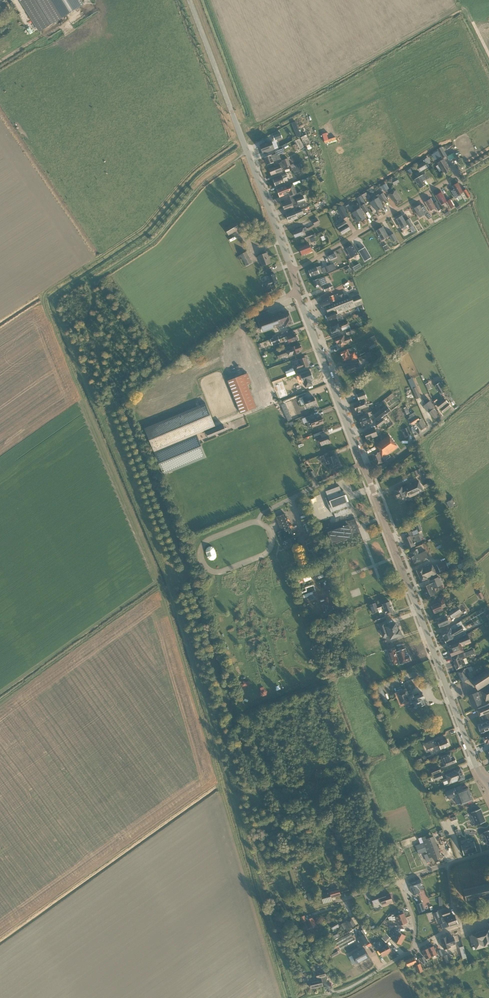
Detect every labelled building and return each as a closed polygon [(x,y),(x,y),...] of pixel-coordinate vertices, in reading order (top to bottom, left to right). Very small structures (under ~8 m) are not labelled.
[(39,32),(84,5),(81,0),(22,0),(20,1),(39,32)] [(306,135),(301,137),(305,146),(311,143),(306,135)] [(304,147),(303,144),(299,138),(294,141),(295,144),(293,145),(296,151),(304,147)] [(271,141),(260,145),(262,150),(263,153),(268,151),(274,149),(271,141)] [(281,159),(279,154),(285,152),(283,149),(289,146),(287,144),(283,146),(278,148),(279,150),(275,151),(276,154),(272,155),(271,155),(265,157),(267,165),(273,162),(273,161),(281,159)] [(447,156),(442,147),(438,150),(438,151),(441,156),(442,159),(447,156)] [(441,156),(438,151),(431,155),(435,160),(441,156)] [(276,173),(277,174),(283,172),(281,168),(290,165),(288,158),(282,161),(282,162),(279,163),(279,164),(275,166),(275,167),(269,169),(271,175),(276,173)] [(449,168),(446,162),(444,159),(441,160),(437,162),(439,165),(442,170),(443,173),(445,172),(445,173),(449,171),(448,169),(449,168)] [(416,167),(419,172),(427,167),(425,162),(416,167)] [(295,166),(292,168),(295,175),(300,172),(298,170),(301,168),(299,164),(295,166)] [(276,186),(285,183),(283,178),(287,177),(285,174),(282,175),(282,176),(273,179),(276,186)] [(418,183),(421,188),(426,185),(424,181),(425,180),(422,175),(415,179),(417,183),(418,183)] [(455,190),(452,191),(453,193),(456,198),(461,195),(460,194),(463,192),(467,198),(467,199),(470,197),(466,190),(463,191),(458,182),(452,186),(455,190)] [(289,189),(278,192),(280,197),(289,193),(290,196),(297,193),(294,185),(293,183),(289,184),(289,185),(290,187),(289,189)] [(392,198),(395,203),(401,199),(396,190),(388,194),(391,199),(392,198)] [(301,191),(297,193),(290,196),(289,196),(291,200),(291,201),(296,199),(296,198),(303,196),(301,191)] [(450,199),(447,201),(442,192),(436,195),(441,204),(447,201),(451,208),(454,206),(450,199)] [(380,201),(382,200),(383,201),(387,199),(383,193),(379,195),(378,194),(375,196),(375,199),(370,202),(372,206),(373,205),(377,211),(383,207),(380,203),(381,202),(380,201)] [(307,206),(305,201),(308,200),(306,195),(303,196),(296,198),(296,199),(291,201),(291,200),(282,203),(285,210),(293,207),(293,205),(295,205),(297,209),(307,206)] [(431,198),(425,201),(431,211),(436,208),(438,211),(441,210),(436,201),(434,203),(431,198)] [(426,209),(424,211),(420,204),(414,208),(420,217),(426,214),(429,219),(431,217),(426,209)] [(348,216),(342,206),(337,209),(343,219),(348,216)] [(306,213),(304,208),(302,209),(295,211),(295,210),(286,213),(289,221),(298,218),(297,216),(303,213),(304,214),(306,213)] [(354,216),(355,216),(359,222),(365,218),(363,213),(361,208),(352,213),(354,216)] [(399,224),(401,228),(407,225),(401,215),(396,218),(400,224),(399,224)] [(337,225),(342,234),(350,229),(345,220),(337,225)] [(225,229),(229,235),(239,228),(235,222),(225,229)] [(305,227),(304,228),(303,226),(295,229),(296,231),(293,232),(295,237),(301,235),(301,236),(306,234),(305,231),(307,230),(305,227)] [(379,236),(381,241),(389,236),(383,226),(376,230),(379,236)] [(389,235),(393,242),(397,239),(394,233),(389,235)] [(307,254),(312,252),(309,243),(315,241),(314,237),(316,236),(315,234),(305,238),(307,244),(299,247),(302,255),(306,253),(307,254)] [(348,254),(351,258),(358,254),(352,244),(346,248),(349,253),(348,254)] [(371,258),(365,247),(359,251),(365,261),(371,258)] [(240,255),(246,266),(252,263),(246,252),(240,255)] [(271,263),(267,253),(258,256),(262,266),(271,263)] [(326,272),(326,273),(333,270),(331,264),(322,268),(324,273),(326,272)] [(316,267),(309,270),(310,273),(309,274),(310,276),(311,276),(319,273),(323,271),(321,266),(317,267),(316,267)] [(278,283),(274,273),(268,276),(270,281),(265,282),(267,287),(271,285),(271,286),(278,283)] [(315,288),(323,285),(327,283),(325,276),(313,281),(315,288)] [(340,316),(339,313),(363,303),(359,293),(332,304),(325,307),(328,313),(325,314),(328,321),(337,317),(338,321),(344,319),(342,315),(340,316)] [(325,307),(332,304),(331,302),(335,300),(333,295),(329,297),(330,298),(320,301),(323,308),(325,307)] [(281,314),(284,313),(283,311),(282,311),(282,310),(269,315),(267,312),(256,316),(257,320),(255,321),(258,328),(260,327),(262,331),(284,323),(281,314)] [(281,314),(284,323),(286,326),(293,323),(289,311),(284,313),(281,314)] [(341,328),(349,324),(348,321),(340,324),(339,322),(331,326),(332,329),(332,330),(334,334),(342,330),(341,328)] [(289,343),(296,341),(296,340),(299,339),(297,335),(296,335),(295,333),(286,336),(287,337),(284,338),(285,342),(288,341),(289,343)] [(350,336),(345,338),(344,335),(335,339),(337,343),(338,343),(339,347),(343,346),(343,345),(346,343),(352,341),(350,336)] [(280,342),(278,336),(270,339),(273,345),(280,342)] [(373,341),(367,344),(370,349),(376,346),(373,341)] [(293,353),(294,355),(299,353),(299,352),(300,352),(300,351),(301,351),(301,349),(302,348),(301,344),(296,346),(296,345),(291,347),(292,349),(287,351),(289,355),(293,353)] [(351,347),(340,351),(343,360),(349,357),(351,360),(358,358),(355,351),(353,352),(351,347)] [(276,352),(279,359),(287,356),(285,349),(276,352)] [(358,358),(359,361),(372,356),(370,351),(369,350),(357,356),(358,358)] [(302,367),(303,368),(309,366),(305,357),(299,359),(301,363),(295,365),(296,370),(302,367)] [(346,366),(348,373),(357,370),(356,368),(360,367),(358,362),(354,364),(354,363),(352,364),(351,363),(347,364),(348,366),(346,366)] [(285,371),(287,376),(295,373),(293,367),(291,368),(291,369),(285,371)] [(303,374),(300,375),(303,382),(304,382),(306,387),(312,384),(310,379),(313,378),(311,372),(311,371),(303,374)] [(251,383),(247,373),(228,380),(241,413),(256,408),(247,385),(251,383)] [(408,380),(412,389),(416,387),(412,378),(408,380)] [(282,381),(275,384),(280,398),(288,395),(282,381)] [(435,385),(441,394),(445,391),(440,382),(435,385)] [(357,394),(359,400),(367,397),(364,391),(357,394)] [(305,393),(299,396),(300,399),(302,398),(305,404),(306,404),(307,407),(316,404),(314,397),(307,399),(306,397),(305,393)] [(434,419),(439,416),(436,412),(437,411),(433,407),(434,406),(427,397),(423,401),(425,404),(429,409),(430,411),(429,412),(434,419)] [(436,404),(443,412),(451,406),(444,397),(436,404)] [(362,412),(362,411),(369,409),(367,404),(365,400),(365,399),(360,401),(360,403),(354,405),(356,411),(357,414),(362,412)] [(206,403),(145,428),(154,451),(164,475),(206,457),(197,434),(215,426),(206,403)] [(292,419),(285,403),(281,405),(288,421),(292,419)] [(387,406),(374,416),(378,420),(391,411),(387,406)] [(420,420),(415,412),(409,415),(410,417),(408,418),(410,421),(412,425),(416,422),(421,429),(426,427),(421,419),(420,420)] [(314,418),(313,414),(305,417),(307,422),(306,422),(309,429),(324,423),(321,416),(314,418)] [(359,418),(362,427),(372,423),(368,414),(359,418)] [(375,423),(378,427),(385,422),(382,418),(375,423)] [(209,437),(226,430),(223,424),(206,431),(209,437)] [(408,427),(403,429),(404,432),(406,431),(408,435),(411,434),(408,427)] [(364,432),(367,439),(377,435),(374,428),(364,432)] [(322,437),(320,434),(314,437),(316,441),(319,439),(321,446),(326,444),(327,444),(331,443),(330,440),(330,439),(328,435),(322,437)] [(387,454),(398,446),(389,435),(376,445),(380,452),(372,454),(376,464),(384,461),(382,457),(387,454)] [(327,458),(325,454),(320,456),(320,457),(318,457),(319,461),(321,460),(323,459),(325,464),(328,463),(329,466),(334,465),(335,466),(338,464),(338,463),(336,458),(337,458),(336,454),(327,458)] [(432,484),(430,479),(422,482),(425,487),(432,484)] [(398,497),(400,502),(407,499),(407,498),(423,491),(418,480),(402,488),(401,486),(394,490),(397,495),(396,495),(397,497),(398,497)] [(339,486),(325,491),(328,497),(325,498),(331,513),(333,512),(335,517),(349,512),(347,506),(349,506),(344,491),(341,492),(339,486)] [(291,538),(293,544),(296,542),(285,513),(276,517),(281,531),(278,532),(281,541),(291,538)] [(328,532),(332,544),(352,536),(360,533),(355,518),(347,521),(347,520),(333,525),(334,529),(328,532)] [(417,528),(409,532),(410,536),(404,538),(408,548),(415,545),(414,543),(417,542),(414,536),(419,534),(418,532),(417,528)] [(354,540),(358,554),(342,559),(345,567),(352,565),(354,571),(372,565),(368,555),(372,554),(368,542),(364,543),(362,537),(354,540)] [(313,541),(306,544),(309,551),(315,548),(313,541)] [(425,551),(419,553),(417,549),(410,552),(415,563),(420,560),(428,557),(425,551)] [(454,566),(462,563),(460,560),(460,558),(452,562),(454,566)] [(437,566),(433,567),(432,565),(423,569),(423,568),(417,570),(421,581),(427,578),(427,577),(436,573),(440,571),(440,572),(449,568),(445,561),(437,565),(437,566)] [(303,576),(305,582),(312,579),(309,573),(303,576)] [(423,587),(427,597),(436,593),(434,588),(442,585),(438,577),(430,580),(432,583),(423,587)] [(445,603),(442,598),(443,598),(442,595),(437,597),(438,600),(439,602),(431,605),(434,613),(443,609),(442,608),(446,606),(445,603)] [(384,608),(386,613),(393,611),(389,601),(382,604),(382,603),(376,605),(375,602),(370,604),(373,613),(378,611),(378,610),(384,608)] [(448,619),(452,617),(452,618),(461,611),(458,606),(448,613),(450,614),(446,616),(436,620),(439,627),(450,623),(448,619)] [(386,626),(385,621),(378,624),(383,637),(389,635),(391,639),(402,635),(400,630),(398,630),(396,623),(386,626)] [(453,634),(463,628),(461,626),(456,629),(455,629),(452,631),(451,628),(442,632),(444,638),(453,634)] [(453,634),(444,638),(446,643),(455,639),(454,636),(464,630),(463,628),(453,634)] [(464,651),(461,646),(471,642),(468,635),(458,639),(459,641),(447,646),(451,656),(464,651)] [(396,652),(396,651),(395,647),(388,649),(393,663),(399,661),(400,663),(410,660),(408,655),(405,648),(396,652)] [(463,659),(462,658),(465,657),(463,653),(458,655),(452,657),(456,669),(462,667),(466,665),(463,659)] [(457,672),(462,682),(470,678),(467,673),(469,672),(467,667),(467,668),(465,668),(457,672)] [(471,680),(478,690),(488,683),(488,669),(471,680)] [(418,692),(407,696),(405,691),(397,694),(401,704),(409,701),(411,707),(419,705),(419,706),(425,704),(423,698),(424,698),(422,693),(419,694),(418,692)] [(479,697),(483,695),(481,691),(477,692),(468,696),(473,708),(482,704),(479,697)] [(488,712),(488,705),(477,710),(479,716),(486,713),(488,720),(488,713),(488,712)] [(478,724),(481,733),(488,730),(488,720),(478,724)] [(440,746),(441,749),(449,746),(446,739),(443,740),(443,739),(440,740),(440,738),(436,740),(435,739),(424,744),(425,746),(426,749),(434,746),(435,748),(440,746)] [(454,757),(452,758),(450,753),(441,756),(445,766),(456,761),(454,757)] [(459,781),(465,779),(460,767),(454,770),(455,771),(445,774),(449,784),(458,780),(459,781)] [(433,776),(435,781),(443,778),(441,773),(433,776)] [(468,787),(456,792),(455,787),(446,791),(449,799),(454,797),(457,804),(460,802),(461,804),(473,800),(468,787)] [(483,815),(480,808),(469,813),(471,816),(472,815),(473,819),(483,815)] [(485,821),(483,815),(473,819),(475,822),(473,822),(475,826),(485,821)] [(423,842),(426,851),(429,858),(433,857),(434,859),(441,857),(432,833),(421,837),(423,842)] [(477,851),(474,839),(470,840),(471,842),(467,843),(470,853),(477,851)] [(423,842),(420,843),(415,845),(419,854),(426,851),(423,842)] [(470,853),(467,843),(464,844),(463,842),(460,843),(464,855),(470,853)] [(423,887),(420,879),(409,883),(413,895),(420,892),(419,889),(423,887)] [(466,900),(488,894),(488,883),(464,889),(466,900)] [(323,903),(332,900),(331,897),(340,895),(338,887),(329,890),(329,891),(320,893),(323,903)] [(385,895),(385,893),(372,897),(373,902),(378,901),(381,900),(382,905),(393,902),(390,894),(385,895)] [(422,902),(416,904),(419,912),(425,910),(422,902)] [(442,928),(458,923),(456,918),(455,915),(451,917),(450,914),(451,914),(449,910),(441,912),(443,917),(446,916),(448,921),(441,924),(442,928)] [(397,921),(405,918),(404,913),(395,916),(397,921)] [(316,925),(313,917),(306,920),(304,915),(301,917),(303,921),(304,921),(307,928),(316,925)] [(351,928),(351,927),(355,924),(353,921),(355,920),(353,917),(340,924),(343,929),(345,928),(347,931),(351,928)] [(333,929),(339,926),(337,921),(330,925),(333,929)] [(488,929),(471,934),(472,935),(469,936),(472,944),(474,943),(476,949),(488,945),(488,930),(488,929)] [(395,936),(403,940),(405,935),(398,931),(395,936)] [(325,947),(328,952),(336,948),(339,947),(340,949),(355,942),(350,933),(336,941),(325,947)] [(368,942),(364,934),(357,938),(361,946),(368,942)] [(401,944),(403,940),(395,936),(393,940),(401,944)] [(440,938),(444,949),(451,947),(450,945),(456,943),(453,937),(448,939),(447,936),(440,938)] [(383,946),(387,954),(391,951),(387,944),(383,946)] [(383,956),(387,954),(383,946),(378,948),(383,956)] [(428,948),(431,956),(437,954),(433,946),(428,948)] [(369,957),(364,948),(352,955),(357,963),(363,959),(363,960),(369,957)] [(426,959),(431,956),(428,948),(422,950),(426,959)] [(414,957),(405,960),(407,965),(411,963),(413,967),(418,965),(420,972),(423,971),(420,963),(417,964),(416,961),(414,957)] [(311,988),(322,985),(322,982),(323,982),(322,977),(325,976),(324,970),(316,972),(317,978),(320,977),(321,980),(310,982),(310,984),(311,988)]
